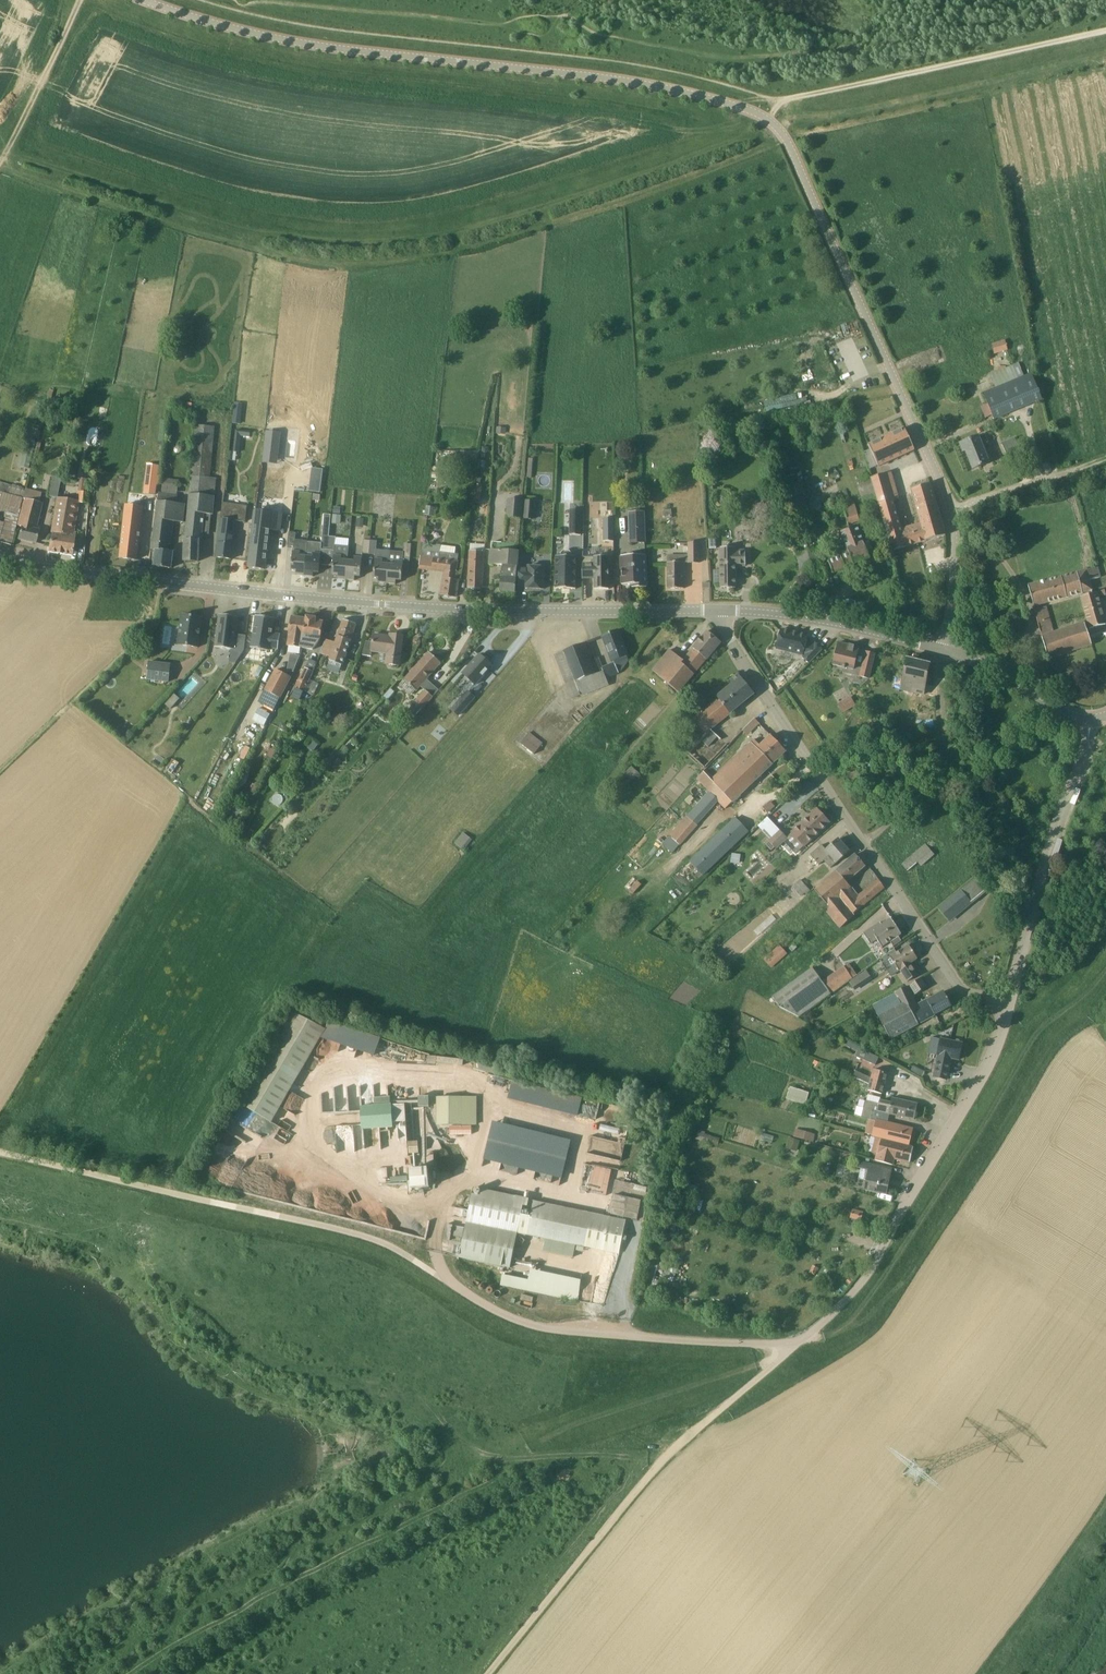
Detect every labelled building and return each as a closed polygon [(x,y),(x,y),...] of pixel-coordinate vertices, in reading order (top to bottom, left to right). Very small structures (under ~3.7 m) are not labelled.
[(1005,340),(991,344),(995,354),(1008,350),(1005,340)] [(994,420),(1027,406),(1043,400),(1032,373),(983,393),(994,420)] [(788,393),(763,399),(767,418),(792,412),(788,393)] [(243,423),(244,403),(235,402),(234,423),(243,423)] [(277,430),(285,421),(275,412),(267,421),(277,430)] [(199,562),(199,551),(200,540),(203,540),(205,513),(212,514),(216,478),(210,478),(215,427),(196,425),(185,540),(185,550),(185,561),(199,562)] [(250,437),(251,431),(236,430),(234,452),(237,452),(240,452),(241,436),(250,437)] [(869,446),(878,468),(904,457),(914,453),(905,431),(895,435),(869,446)] [(454,445),(455,436),(439,435),(439,444),(454,445)] [(973,469),(990,462),(983,444),(989,442),(986,435),(980,437),(980,436),(960,444),(964,452),(966,451),(973,469)] [(1014,438),(1001,443),(1007,457),(1020,451),(1014,438)] [(476,459),(470,458),(470,461),(476,462),(478,462),(480,451),(461,450),(461,455),(470,455),(476,455),(476,459)] [(445,467),(454,464),(451,455),(442,458),(445,467)] [(878,503),(871,479),(869,479),(867,473),(856,477),(858,483),(859,482),(861,486),(859,487),(865,507),(878,503)] [(889,540),(892,551),(946,535),(934,494),(931,484),(909,490),(912,500),(920,527),(903,533),(893,500),(891,500),(891,499),(884,475),(871,479),(878,503),(889,540)] [(171,568),(173,552),(168,552),(169,544),(171,544),(174,522),(183,523),(185,505),(176,504),(179,481),(161,478),(152,549),(156,550),(154,566),(171,568)] [(11,546),(17,525),(24,497),(26,488),(0,482),(0,511),(6,513),(4,522),(0,522),(0,543),(11,546)] [(792,510),(806,507),(800,482),(786,485),(792,510)] [(483,486),(476,485),(474,500),(481,501),(483,486)] [(49,487),(48,496),(56,498),(57,488),(49,487)] [(42,492),(26,488),(24,497),(17,525),(21,527),(18,539),(36,543),(38,532),(35,531),(42,503),(39,502),(42,492)] [(71,556),(75,533),(74,533),(79,502),(88,503),(90,493),(77,491),(76,501),(57,498),(48,552),(71,556)] [(137,560),(138,549),(144,498),(127,496),(120,558),(137,560)] [(523,500),(508,499),(506,518),(522,519),(523,500)] [(523,519),(534,520),(536,501),(525,500),(523,519)] [(232,559),(233,548),(237,521),(245,522),(247,505),(223,503),(216,557),(232,559)] [(818,538),(861,526),(854,503),(829,510),(831,515),(813,521),(818,538)] [(426,515),(434,516),(435,507),(427,506),(426,515)] [(284,514),(264,512),(256,510),(249,568),(265,570),(267,555),(270,529),(282,531),(284,514)] [(581,510),(571,510),(570,535),(581,535),(581,510)] [(645,512),(628,513),(629,544),(646,543),(645,512)] [(603,519),(603,541),(614,541),(614,518),(603,519)] [(409,521),(404,524),(406,528),(409,529),(413,528),(409,521)] [(834,575),(855,566),(870,558),(859,527),(839,533),(840,537),(842,536),(848,556),(831,562),(834,574),(833,574),(834,575)] [(321,550),(328,550),(329,537),(330,530),(323,529),(323,536),(322,536),(321,543),(308,542),(308,543),(307,557),(305,576),(313,577),(314,573),(319,573),(320,562),(321,553),(321,550)] [(293,547),(292,560),(291,570),(297,571),(296,575),(305,576),(307,557),(306,557),(308,543),(307,543),(308,541),(295,540),(296,533),(289,533),(288,546),(293,547)] [(329,537),(328,550),(335,551),(334,555),(333,563),(333,574),(338,575),(337,579),(346,580),(348,556),(349,547),(335,545),(336,537),(329,537)] [(518,566),(520,544),(504,543),(493,542),(492,550),(491,550),(489,564),(503,565),(501,591),(515,592),(516,582),(517,566),(518,566)] [(688,543),(688,555),(688,563),(700,563),(700,556),(699,543),(688,543)] [(445,573),(443,584),(442,595),(456,597),(459,580),(455,579),(458,554),(428,550),(429,544),(423,544),(422,550),(421,549),(418,570),(445,573)] [(721,570),(721,583),(721,588),(736,588),(735,566),(746,566),(746,550),(736,550),(736,548),(721,548),(721,570)] [(483,589),(484,573),(485,551),(469,551),(468,588),(483,589)] [(572,554),(570,551),(564,551),(561,553),(561,557),(557,557),(556,589),(576,589),(576,557),(572,557),(572,554)] [(360,577),(362,557),(348,556),(346,580),(355,580),(355,577),(360,577)] [(647,588),(646,577),(645,556),(621,557),(623,585),(632,585),(632,588),(647,588)] [(609,589),(609,578),(609,557),(582,557),(582,579),(595,579),(595,589),(609,589)] [(387,584),(389,561),(376,559),(374,578),(379,579),(379,583),(387,584)] [(402,581),(402,571),(403,562),(389,561),(387,584),(396,584),(396,580),(402,581)] [(684,589),(684,563),(673,562),(668,562),(668,589),(684,589)] [(544,589),(544,578),(546,578),(546,568),(528,567),(528,568),(520,568),(519,586),(533,587),(533,589),(544,589)] [(1028,585),(1034,606),(1093,590),(1090,581),(1100,578),(1098,567),(1028,585)] [(1105,625),(1103,614),(1098,597),(1105,595),(1104,590),(1081,597),(1090,629),(1105,625)] [(1086,623),(1054,633),(1047,606),(1034,610),(1048,659),(1092,645),(1086,623)] [(182,615),(178,645),(198,648),(202,618),(182,615)] [(239,618),(219,615),(215,648),(235,650),(239,618)] [(278,650),(281,635),(272,633),(274,619),(255,616),(251,648),(269,651),(270,648),(278,650)] [(307,616),(306,619),(307,619),(302,649),(313,651),(319,640),(322,633),(323,622),(316,621),(317,618),(307,616)] [(307,619),(306,619),(292,617),(287,646),(302,649),(307,619)] [(339,674),(353,634),(356,624),(343,620),(335,644),(325,641),(320,654),(331,658),(327,669),(339,674)] [(822,650),(816,644),(815,644),(814,645),(806,643),(807,636),(781,630),(776,650),(804,657),(804,659),(809,664),(815,658),(822,650)] [(630,661),(622,641),(618,631),(602,637),(612,663),(602,667),(599,658),(591,661),(585,645),(555,655),(571,700),(609,686),(606,678),(619,674),(630,661)] [(679,693),(714,651),(721,643),(707,631),(693,648),(694,649),(682,664),(677,659),(678,657),(670,650),(652,671),(679,693)] [(399,667),(402,646),(403,636),(403,635),(402,636),(391,635),(391,639),(386,638),(386,637),(374,635),(373,643),(366,641),(363,655),(371,656),(372,652),(386,654),(385,665),(399,667)] [(869,680),(872,665),(875,654),(866,652),(863,666),(855,664),(858,650),(854,649),(855,646),(849,645),(839,643),(833,666),(843,669),(842,673),(869,680)] [(417,691),(434,671),(441,663),(429,652),(403,679),(417,691)] [(494,665),(481,654),(464,673),(477,684),(494,665)] [(314,669),(317,660),(310,658),(307,667),(314,669)] [(899,690),(924,695),(930,664),(907,659),(905,669),(899,690)] [(171,664),(149,661),(146,680),(169,683),(171,664)] [(304,692),(310,680),(314,672),(304,668),(292,696),(301,700),(304,692)] [(280,699),(291,679),(275,670),(264,690),(280,699)] [(718,737),(711,729),(754,694),(748,686),(746,687),(743,682),(738,676),(739,675),(739,674),(731,680),(735,685),(693,719),(699,727),(681,746),(689,753),(701,740),(708,747),(718,737)] [(433,697),(425,690),(413,704),(421,711),(433,697)] [(458,703),(464,709),(475,697),(468,691),(458,703)] [(171,709),(176,703),(171,698),(165,705),(171,709)] [(839,705),(844,712),(854,705),(850,698),(839,705)] [(130,730),(123,724),(119,730),(126,735),(130,730)] [(542,743),(530,733),(521,744),(541,760),(544,756),(540,753),(544,748),(541,745),(542,743)] [(697,779),(708,791),(718,801),(726,809),(786,752),(771,735),(760,746),(754,740),(746,747),(711,779),(704,772),(697,779)] [(313,752),(319,744),(313,740),(307,747),(313,752)] [(640,775),(631,767),(624,776),(633,783),(640,775)] [(229,814),(240,818),(244,807),(233,803),(229,814)] [(773,809),(768,804),(764,808),(769,813),(773,809)] [(804,846),(821,830),(829,823),(817,809),(791,833),(804,846)] [(698,826),(697,825),(686,816),(677,827),(669,835),(670,836),(662,845),(672,853),(679,845),(680,845),(688,837),(698,826)] [(756,826),(768,839),(778,830),(766,817),(756,826)] [(703,876),(749,832),(736,818),(690,862),(703,876)] [(465,831),(456,842),(465,849),(473,838),(465,831)] [(787,839),(780,831),(766,844),(771,850),(774,848),(776,849),(787,839)] [(830,868),(849,852),(838,839),(826,851),(821,846),(810,855),(819,865),(824,861),(830,868)] [(907,873),(934,855),(927,844),(899,863),(907,873)] [(732,853),(731,863),(739,864),(741,855),(732,853)] [(878,879),(870,887),(856,899),(849,889),(852,887),(851,887),(846,883),(865,867),(855,855),(815,889),(828,905),(826,912),(839,928),(855,916),(854,915),(862,908),(861,907),(876,895),(884,888),(878,879)] [(632,878),(623,886),(631,894),(639,886),(632,878)] [(792,887),(801,897),(805,893),(806,894),(810,891),(800,879),(792,887)] [(971,902),(961,890),(938,908),(949,921),(971,902)] [(771,915),(752,930),(756,935),(775,920),(771,915)] [(901,941),(898,936),(901,934),(891,918),(876,929),(874,926),(864,934),(871,945),(878,941),(882,947),(890,941),(893,946),(901,941)] [(907,982),(909,981),(918,975),(914,967),(910,970),(907,966),(918,959),(909,945),(882,963),(891,976),(900,970),(907,982)] [(772,969),(787,954),(779,946),(764,960),(772,969)] [(710,957),(702,953),(699,959),(706,964),(710,957)] [(831,992),(853,976),(846,967),(825,983),(831,992)] [(813,969),(771,997),(780,1008),(799,1017),(830,995),(813,969)] [(873,979),(867,970),(849,982),(855,991),(873,979)] [(873,1006),(890,1038),(952,1006),(944,991),(914,1007),(911,1001),(915,999),(913,996),(927,987),(921,978),(912,984),(873,1006)] [(867,1017),(864,1011),(853,1017),(856,1023),(867,1017)] [(326,1030),(294,1012),(240,1104),(271,1122),(326,1030)] [(954,1042),(941,1039),(931,1037),(928,1054),(938,1056),(934,1077),(947,1080),(951,1058),(959,1060),(962,1044),(961,1043),(961,1042),(960,1040),(958,1039),(956,1040),(955,1040),(954,1042)] [(855,1057),(876,1065),(879,1057),(860,1049),(861,1046),(845,1040),(843,1044),(858,1051),(855,1057)] [(914,1066),(911,1071),(922,1077),(925,1072),(914,1066)] [(870,1091),(882,1094),(887,1073),(874,1070),(872,1078),(856,1071),(853,1077),(872,1084),(870,1091)] [(516,1079),(512,1098),(582,1114),(586,1095),(516,1079)] [(786,1099),(805,1105),(809,1093),(790,1087),(786,1099)] [(425,1105),(433,1105),(434,1095),(425,1095),(425,1105)] [(477,1096),(437,1097),(437,1125),(477,1125),(477,1096)] [(918,1104),(892,1098),(891,1098),(890,1102),(880,1100),(879,1104),(865,1101),(863,1108),(856,1107),(854,1114),(861,1116),(861,1117),(871,1119),(872,1117),(888,1120),(890,1114),(915,1119),(918,1104)] [(368,1104),(368,1127),(400,1126),(400,1119),(410,1119),(410,1103),(368,1104)] [(913,1129),(902,1127),(876,1120),(872,1135),(909,1144),(913,1129)] [(496,1127),(494,1139),(509,1141),(511,1130),(496,1127)] [(816,1134),(795,1129),(793,1137),(813,1142),(816,1134)] [(789,1137),(786,1149),(797,1152),(800,1141),(789,1137)] [(914,1147),(903,1145),(874,1139),(871,1153),(876,1154),(874,1161),(893,1165),(894,1158),(910,1162),(914,1147)] [(500,1171),(562,1183),(567,1156),(523,1148),(524,1146),(491,1140),(486,1166),(500,1169),(500,1171)] [(621,1167),(621,1159),(610,1158),(610,1166),(621,1167)] [(891,1169),(881,1167),(859,1161),(858,1169),(867,1171),(865,1180),(858,1179),(857,1182),(852,1181),(851,1186),(886,1194),(888,1184),(886,1184),(887,1178),(889,1179),(889,1178),(888,1178),(889,1170),(891,1170),(891,1169)] [(610,1193),(612,1167),(584,1165),(582,1191),(610,1193)] [(430,1187),(428,1168),(410,1169),(412,1189),(430,1187)] [(537,1273),(538,1267),(512,1262),(525,1198),(474,1188),(473,1194),(472,1194),(469,1210),(463,1209),(461,1218),(467,1219),(459,1257),(537,1273)] [(642,1200),(615,1195),(611,1214),(638,1220),(642,1200)] [(592,1213),(592,1214),(535,1202),(528,1236),(547,1239),(544,1252),(574,1258),(576,1245),(619,1254),(626,1220),(592,1213)] [(464,1228),(447,1224),(444,1240),(450,1241),(451,1235),(462,1237),(464,1228)] [(815,1275),(819,1267),(813,1265),(810,1273),(815,1275)]
